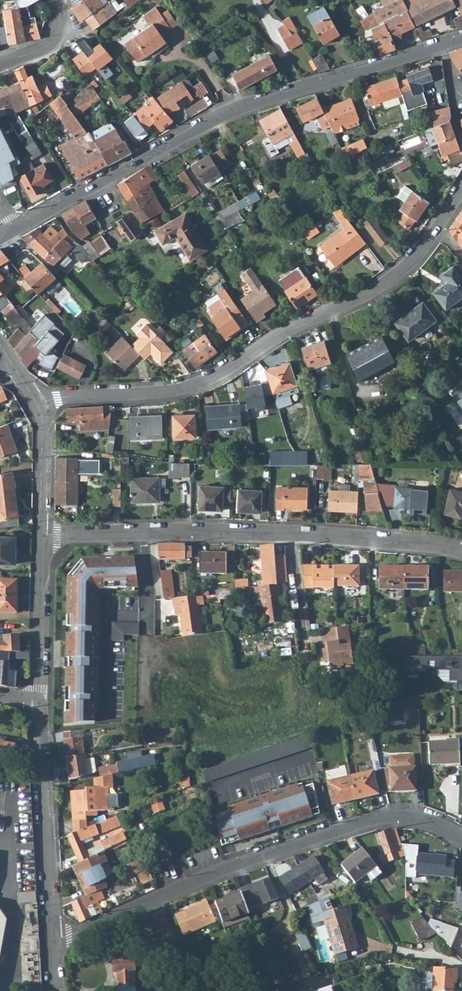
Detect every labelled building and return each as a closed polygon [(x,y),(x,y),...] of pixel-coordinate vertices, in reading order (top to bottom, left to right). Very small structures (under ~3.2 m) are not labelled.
[(9,43),(25,41),(17,0),(2,0),(9,43)] [(40,38),(39,36),(34,17),(30,18),(27,5),(36,0),(17,0),(25,41),(40,38)] [(80,21),(85,18),(108,1),(107,0),(82,0),(73,7),(71,8),(80,21)] [(116,12),(121,8),(119,5),(115,0),(110,0),(108,1),(116,12)] [(126,9),(137,0),(125,0),(121,3),(124,6),(126,9)] [(401,32),(414,26),(402,0),(395,0),(386,4),(384,6),(372,11),(373,12),(378,23),(383,21),(394,16),(401,32)] [(421,40),(432,37),(429,29),(424,31),(420,23),(456,6),(461,15),(453,19),(456,29),(461,27),(461,0),(402,0),(414,26),(415,28),(421,40)] [(85,18),(93,29),(116,13),(116,12),(108,1),(85,18)] [(270,6),(273,10),(278,5),(275,2),(270,6)] [(307,16),(323,43),(331,39),(330,36),(338,32),(324,6),(307,16)] [(124,43),(137,62),(151,52),(156,49),(159,52),(168,46),(166,42),(161,35),(171,29),(161,15),(156,7),(143,16),(149,25),(124,43)] [(351,13),(355,20),(359,18),(359,17),(355,10),(351,13)] [(177,24),(167,11),(161,15),(171,29),(177,24)] [(360,20),(365,29),(371,27),(378,23),(373,12),(367,15),(365,17),(361,20),(360,20)] [(376,40),(380,53),(403,46),(401,34),(401,32),(394,16),(383,21),(384,23),(372,28),(376,40)] [(284,25),(292,34),(296,32),(297,31),(288,17),(282,21),(284,25)] [(277,29),(283,39),(292,34),(284,25),(277,29)] [(401,32),(401,34),(415,28),(414,26),(401,32)] [(365,39),(372,42),(376,40),(372,28),(371,27),(365,29),(365,39)] [(283,39),(289,50),(302,42),(296,32),(292,34),(283,39)] [(105,63),(113,58),(100,43),(92,49),(89,46),(83,51),(95,66),(98,69),(105,80),(113,74),(105,63)] [(449,52),(461,74),(461,48),(449,52)] [(83,51),(72,59),(84,75),(95,66),(83,51)] [(232,74),(239,89),(248,85),(277,69),(269,54),(232,74)] [(311,59),(319,72),(330,69),(322,54),(311,59)] [(20,82),(31,105),(34,104),(44,100),(44,99),(52,95),(46,83),(38,87),(32,75),(28,77),(24,66),(15,70),(20,82)] [(422,83),(433,79),(429,67),(406,75),(408,78),(398,81),(407,110),(427,104),(423,91),(424,91),(422,83)] [(405,119),(409,118),(407,110),(398,81),(396,77),(365,87),(370,105),(382,101),(398,96),(400,103),(405,119)] [(7,87),(17,111),(31,105),(20,82),(7,87)] [(155,100),(167,114),(176,108),(176,109),(193,98),(182,82),(155,100)] [(66,104),(75,116),(101,98),(91,84),(67,103),(66,104)] [(4,106),(7,114),(7,115),(17,111),(7,87),(7,86),(6,86),(0,89),(0,107),(4,106)] [(120,98),(123,103),(132,97),(128,92),(120,98)] [(61,145),(79,178),(107,164),(94,138),(90,133),(89,132),(87,133),(85,130),(75,116),(66,104),(67,103),(60,95),(50,103),(75,138),(61,145)] [(152,122),(160,131),(161,131),(173,121),(167,114),(155,100),(152,96),(148,99),(151,101),(145,106),(155,119),(152,121),(152,122)] [(400,103),(398,96),(382,101),(385,109),(400,103)] [(331,126),(322,108),(317,97),(297,107),(303,121),(312,117),(316,115),(318,120),(323,130),(331,126)] [(351,98),(322,108),(331,126),(332,129),(357,120),(359,119),(351,98)] [(31,105),(37,114),(40,111),(34,104),(31,105)] [(124,122),(135,136),(145,129),(150,124),(152,122),(152,121),(155,119),(145,106),(133,115),(124,122)] [(435,126),(449,120),(451,116),(451,113),(450,107),(431,111),(435,126)] [(301,155),(305,153),(281,109),(260,120),(269,137),(262,141),(271,156),(279,152),(277,149),(274,143),(287,136),(290,142),(298,157),(301,155)] [(9,120),(15,130),(24,125),(18,114),(9,120)] [(357,120),(332,129),(333,131),(334,133),(359,124),(357,120)] [(461,161),(461,152),(460,149),(449,120),(435,126),(432,127),(438,143),(444,160),(449,158),(453,164),(461,161)] [(94,138),(107,164),(121,157),(131,152),(124,139),(123,140),(115,127),(110,122),(93,131),(90,126),(85,130),(87,133),(89,132),(90,133),(94,138)] [(15,130),(21,140),(31,135),(24,125),(15,130)] [(438,143),(432,127),(424,130),(430,146),(438,143)] [(5,145),(12,159),(14,158),(0,128),(0,148),(5,145)] [(135,136),(139,141),(148,133),(145,129),(135,136)] [(338,142),(334,133),(333,131),(328,134),(333,144),(334,143),(338,142)] [(30,156),(32,159),(41,153),(31,135),(21,140),(28,151),(30,156)] [(287,136),(274,143),(277,149),(290,142),(287,136)] [(363,138),(341,147),(345,158),(352,155),(360,151),(363,156),(375,150),(373,144),(366,147),(363,138)] [(363,156),(366,163),(394,150),(390,143),(375,150),(363,156)] [(14,178),(13,177),(11,168),(20,162),(17,156),(14,158),(12,159),(5,145),(0,148),(0,180),(14,178)] [(220,149),(210,156),(219,170),(229,164),(220,149)] [(352,155),(354,160),(363,156),(360,151),(352,155)] [(305,162),(311,160),(307,152),(305,153),(301,155),(305,162)] [(205,182),(220,172),(219,170),(210,156),(209,154),(197,162),(199,164),(193,168),(202,183),(205,182)] [(18,174),(20,177),(34,169),(29,160),(32,159),(30,156),(20,162),(11,168),(13,177),(18,174)] [(395,172),(412,163),(409,157),(392,166),(395,172)] [(392,166),(390,162),(382,166),(384,170),(392,166)] [(20,177),(31,196),(42,190),(40,186),(52,180),(43,164),(34,169),(20,177)] [(144,168),(152,181),(158,177),(150,164),(144,168)] [(117,184),(124,197),(149,182),(152,181),(144,168),(117,184)] [(220,172),(205,182),(208,187),(224,177),(220,172)] [(198,192),(195,188),(188,177),(182,181),(193,196),(198,192)] [(124,197),(132,211),(141,222),(163,211),(151,185),(149,182),(124,197)] [(409,229),(415,220),(416,221),(429,201),(405,185),(397,196),(405,202),(400,209),(405,213),(398,222),(409,229)] [(284,204),(272,187),(266,192),(268,195),(277,208),(284,204)] [(209,197),(204,191),(200,195),(204,200),(209,197)] [(260,199),(256,191),(238,201),(243,208),(260,199)] [(86,200),(73,207),(84,224),(96,217),(86,200)] [(238,201),(214,214),(219,221),(238,211),(241,209),(243,208),(238,201)] [(84,224),(73,207),(61,214),(73,231),(80,239),(89,233),(84,224)] [(358,249),(366,243),(350,223),(340,208),(334,212),(333,212),(344,228),(320,246),(333,263),(356,246),(358,249)] [(448,230),(461,248),(461,210),(448,230)] [(238,211),(219,221),(224,228),(242,219),(238,211)] [(207,249),(186,213),(155,231),(163,244),(175,237),(189,260),(207,249)] [(130,240),(140,233),(127,214),(117,222),(130,240)] [(389,239),(371,216),(362,223),(380,246),(389,239)] [(63,228),(60,224),(47,237),(50,241),(63,228)] [(303,232),(308,239),(319,231),(315,224),(303,232)] [(37,228),(21,237),(28,243),(41,231),(37,228)] [(47,237),(41,231),(28,243),(44,258),(63,239),(67,234),(63,228),(50,241),(47,237)] [(111,248),(101,234),(90,242),(100,256),(111,248)] [(69,237),(65,241),(63,239),(44,258),(52,266),(58,260),(64,266),(74,256),(82,263),(90,256),(92,258),(93,260),(100,256),(90,242),(90,241),(82,246),(72,239),(69,237)] [(356,246),(333,263),(335,266),(358,249),(356,246)] [(9,259),(0,248),(0,264),(9,259)] [(24,277),(38,293),(44,287),(56,277),(42,263),(31,272),(25,264),(18,270),(24,277)] [(442,274),(447,282),(433,292),(446,309),(461,297),(461,279),(453,266),(442,274)] [(276,304),(251,267),(241,274),(253,291),(241,299),(257,322),(265,316),(263,313),(276,304)] [(296,307),(317,294),(299,267),(278,280),(296,307)] [(5,295),(10,291),(1,280),(4,278),(0,272),(0,288),(5,295)] [(56,277),(44,287),(51,294),(61,285),(61,282),(56,277)] [(218,294),(224,289),(221,285),(215,289),(218,294)] [(214,315),(211,317),(226,340),(242,329),(236,321),(243,316),(225,289),(224,289),(218,294),(217,294),(221,299),(209,307),(208,307),(214,315)] [(206,302),(209,307),(221,299),(217,294),(206,302)] [(4,314),(15,307),(5,295),(3,297),(7,302),(0,308),(4,314)] [(54,305),(48,299),(45,301),(51,307),(54,305)] [(422,302),(396,322),(409,340),(435,319),(422,302)] [(58,314),(60,312),(54,305),(51,307),(58,314)] [(15,307),(4,314),(15,331),(18,327),(26,334),(29,331),(32,328),(15,307)] [(106,321),(106,320),(95,309),(87,316),(100,329),(102,327),(106,321)] [(449,318),(442,309),(439,312),(445,321),(449,318)] [(41,351),(38,354),(43,358),(41,361),(40,365),(51,370),(58,357),(50,350),(65,333),(55,324),(55,323),(45,314),(32,328),(29,331),(39,340),(34,346),(41,351)] [(236,321),(242,329),(249,324),(243,316),(236,321)] [(200,319),(195,322),(199,328),(199,327),(203,324),(200,319)] [(106,331),(111,325),(106,321),(102,327),(105,330),(106,331)] [(195,322),(188,328),(191,333),(199,328),(195,322)] [(173,351),(166,344),(146,324),(136,334),(140,337),(132,345),(145,358),(154,350),(156,352),(154,354),(163,362),(173,351)] [(15,331),(8,340),(14,349),(26,334),(18,327),(15,331)] [(199,328),(178,343),(183,349),(204,334),(199,327),(199,328)] [(34,346),(39,340),(29,331),(26,334),(14,349),(26,368),(37,356),(38,354),(41,351),(34,346)] [(195,367),(217,352),(204,334),(183,349),(195,367)] [(361,381),(395,362),(381,336),(347,354),(361,381)] [(106,352),(124,370),(140,354),(122,337),(106,352)] [(323,341),(302,348),(309,369),(315,367),(321,377),(320,388),(330,389),(331,375),(325,364),(330,362),(323,341)] [(86,366),(64,354),(62,359),(57,367),(79,378),(86,366)] [(62,359),(58,357),(51,370),(55,372),(57,367),(62,359)] [(273,393),(297,385),(289,362),(265,370),(273,393)] [(451,392),(457,401),(454,403),(461,414),(461,413),(461,383),(451,392)] [(297,385),(273,393),(274,396),(298,388),(297,385)] [(247,405),(239,405),(239,404),(206,406),(208,429),(241,426),(240,420),(249,419),(247,405)] [(109,429),(112,408),(112,405),(67,408),(67,421),(80,420),(81,431),(109,429)] [(194,414),(183,415),(182,419),(173,419),(174,438),(196,437),(194,414)] [(130,439),(162,438),(161,415),(149,415),(149,418),(130,418),(130,439)] [(7,424),(0,426),(0,457),(17,451),(7,424)] [(107,452),(112,453),(115,436),(109,435),(107,452)] [(307,451),(269,451),(269,464),(307,464),(307,451)] [(78,460),(78,459),(68,458),(60,458),(55,458),(55,481),(78,481),(78,474),(100,474),(100,460),(78,460)] [(169,462),(169,476),(190,476),(189,464),(169,462)] [(366,512),(383,510),(382,505),(381,502),(375,482),(373,472),(371,465),(370,464),(359,464),(359,479),(363,479),(366,512)] [(325,465),(317,465),(316,478),(324,478),(325,465)] [(454,480),(456,470),(449,469),(447,478),(454,480)] [(0,474),(0,496),(16,495),(13,472),(0,474)] [(130,496),(131,496),(131,502),(152,502),(152,498),(160,498),(159,487),(159,478),(159,477),(131,478),(131,492),(130,492),(130,496)] [(78,504),(78,481),(55,481),(55,503),(78,504)] [(413,512),(426,513),(428,489),(396,486),(397,484),(375,482),(381,502),(388,501),(394,501),(394,506),(414,508),(413,512)] [(206,510),(222,510),(223,507),(230,507),(231,484),(223,484),(223,487),(200,485),(199,506),(207,506),(206,510)] [(308,488),(276,487),(276,509),(284,509),(284,506),(298,507),(298,509),(307,509),(308,488)] [(248,508),(248,512),(261,512),(262,490),(238,489),(237,507),(248,508)] [(450,489),(444,513),(461,517),(461,513),(461,491),(450,489)] [(328,510),(357,512),(358,492),(349,491),(339,491),(329,490),(328,510)] [(16,495),(0,496),(0,527),(19,524),(16,495)] [(15,564),(16,536),(0,536),(0,564),(15,564)] [(159,560),(184,560),(184,558),(184,548),(184,544),(159,545),(159,560)] [(263,586),(277,585),(276,582),(275,556),(274,546),(261,547),(263,586)] [(199,573),(226,574),(227,554),(199,553),(199,573)] [(287,582),(285,555),(275,556),(276,582),(284,582),(287,582)] [(65,701),(65,724),(80,723),(80,713),(82,713),(82,703),(83,703),(83,693),(83,667),(84,610),(97,611),(98,593),(95,590),(98,587),(104,587),(104,588),(138,587),(134,557),(111,558),(112,561),(104,561),(104,558),(87,559),(68,581),(67,620),(72,620),(72,627),(71,633),(67,633),(66,658),(69,658),(69,667),(66,667),(66,687),(70,687),(70,694),(70,701),(65,701)] [(334,566),(302,566),(304,588),(334,588),(334,586),(334,566)] [(334,586),(359,586),(359,566),(334,566),(334,586)] [(379,589),(404,589),(404,567),(379,567),(379,589)] [(404,589),(427,590),(427,567),(404,567),(404,589)] [(160,571),(162,588),(173,587),(171,570),(160,571)] [(443,571),(443,592),(461,592),(461,571),(443,571)] [(17,592),(17,580),(0,580),(0,612),(17,613),(17,592)] [(242,588),(248,587),(248,580),(235,581),(235,588),(236,588),(242,588)] [(262,600),(265,624),(284,622),(280,597),(286,597),(284,582),(276,582),(277,585),(263,586),(260,586),(262,600)] [(262,600),(260,586),(251,587),(252,594),(253,601),(262,600)] [(162,588),(164,599),(173,598),(175,598),(173,587),(162,588)] [(237,597),(237,595),(236,588),(235,588),(234,588),(217,589),(219,595),(220,599),(237,597)] [(198,605),(203,604),(202,596),(175,598),(173,598),(174,605),(176,616),(180,615),(183,637),(202,634),(198,605)] [(96,658),(97,611),(84,610),(83,667),(94,667),(94,657),(96,658)] [(284,622),(265,624),(266,630),(287,627),(286,621),(284,622)] [(139,635),(139,623),(112,622),(112,641),(124,641),(124,635),(139,635)] [(354,667),(348,626),(345,627),(335,628),(322,629),(324,644),(328,644),(329,648),(325,649),(322,649),(324,662),(329,661),(330,668),(342,666),(342,668),(354,667)] [(14,652),(20,652),(18,636),(2,637),(3,642),(0,641),(0,652),(9,652),(14,652)] [(287,637),(280,638),(281,646),(291,645),(290,638),(287,638),(287,637)] [(426,653),(424,646),(415,647),(416,654),(426,653)] [(9,658),(9,652),(0,652),(0,685),(17,688),(18,672),(16,672),(8,671),(9,658)] [(406,657),(406,672),(408,674),(418,675),(418,670),(425,670),(427,668),(427,661),(435,661),(435,668),(437,670),(450,670),(450,680),(457,680),(461,680),(461,657),(453,656),(419,656),(415,656),(406,657)] [(94,667),(83,667),(83,693),(83,703),(82,703),(82,713),(80,713),(80,723),(95,721),(96,668),(94,667)] [(205,675),(196,677),(197,683),(206,682),(205,675)] [(196,677),(187,678),(188,685),(197,683),(196,677)] [(399,700),(390,702),(386,722),(401,720),(406,699),(399,700)] [(63,740),(66,757),(92,754),(93,753),(91,737),(86,738),(85,730),(64,732),(65,740),(63,740)] [(202,771),(206,782),(207,782),(309,747),(305,736),(202,771)] [(429,764),(460,763),(459,740),(428,742),(429,764)] [(110,744),(107,751),(111,751),(120,749),(134,747),(133,742),(127,743),(126,741),(110,744)] [(5,743),(4,751),(26,754),(28,746),(5,743)] [(122,754),(123,761),(142,757),(141,750),(127,753),(127,752),(122,754)] [(92,758),(92,754),(66,757),(69,777),(59,779),(60,786),(71,784),(70,779),(89,777),(88,774),(86,759),(92,758)] [(414,754),(390,756),(390,768),(380,769),(385,792),(391,792),(406,791),(406,790),(416,789),(415,767),(414,767),(414,754)] [(98,768),(100,777),(112,774),(156,765),(154,755),(142,757),(123,761),(117,763),(117,764),(98,768)] [(92,758),(86,759),(88,774),(94,773),(96,771),(94,757),(92,758)] [(373,771),(350,776),(355,796),(364,794),(365,797),(379,794),(373,771)] [(86,790),(71,791),(74,833),(87,828),(86,816),(97,815),(97,811),(110,810),(110,811),(114,810),(114,808),(118,808),(117,794),(109,795),(108,787),(113,787),(112,774),(100,777),(94,778),(94,787),(86,788),(86,790)] [(355,796),(350,776),(327,782),(332,805),(346,802),(345,799),(355,796)] [(230,812),(239,840),(312,816),(310,810),(318,808),(313,784),(303,787),(301,783),(228,808),(230,812)] [(188,788),(169,794),(175,811),(193,804),(188,788)] [(161,798),(151,802),(155,813),(165,809),(161,798)] [(318,808),(310,810),(312,816),(319,813),(318,808)] [(230,812),(215,817),(219,836),(219,837),(221,846),(239,840),(230,812)] [(87,828),(74,833),(68,836),(76,856),(85,851),(82,845),(81,841),(92,837),(119,826),(116,816),(87,828)] [(396,829),(389,831),(388,830),(378,833),(386,855),(387,855),(390,861),(405,856),(401,844),(396,829)] [(109,840),(112,846),(123,841),(119,834),(109,840)] [(92,837),(81,841),(82,845),(93,840),(92,837)] [(100,843),(89,849),(93,856),(102,851),(112,847),(112,846),(109,840),(108,838),(100,842),(100,843)] [(112,846),(112,847),(114,850),(127,843),(126,840),(123,841),(112,846)] [(401,844),(405,856),(405,877),(415,878),(416,873),(453,876),(455,862),(446,861),(446,856),(417,853),(418,846),(401,844)] [(351,860),(364,850),(362,848),(349,858),(351,860)] [(79,863),(93,856),(89,849),(85,851),(76,856),(79,863)] [(351,878),(355,883),(366,875),(375,868),(380,874),(382,873),(364,850),(351,860),(349,858),(341,865),(345,871),(351,878)] [(102,851),(93,856),(79,863),(72,867),(87,896),(100,890),(107,886),(97,866),(107,861),(102,851)] [(298,866),(308,881),(314,878),(319,885),(328,879),(323,872),(313,857),(298,866)] [(133,866),(124,870),(127,877),(139,872),(138,872),(143,870),(138,860),(132,863),(133,866)] [(279,879),(289,894),(308,881),(298,866),(279,879)] [(380,874),(375,868),(366,875),(371,881),(380,874)] [(137,875),(141,884),(152,879),(148,870),(137,875)] [(269,878),(240,889),(241,892),(246,906),(262,900),(263,904),(279,899),(269,878)] [(100,890),(87,896),(72,902),(80,922),(102,912),(97,902),(104,899),(100,890)] [(328,890),(317,895),(321,901),(332,896),(328,890)] [(241,892),(215,902),(217,908),(222,923),(224,922),(249,913),(246,906),(241,892)] [(309,906),(321,901),(317,895),(305,900),(309,906)] [(184,935),(216,921),(211,910),(209,905),(207,901),(174,915),(184,935)] [(358,948),(345,906),(322,913),(334,955),(358,948)] [(250,918),(249,913),(224,922),(225,927),(250,918)] [(266,916),(258,920),(261,926),(269,923),(266,916)] [(141,928),(143,937),(150,935),(156,933),(169,929),(165,918),(141,928)] [(419,941),(435,933),(423,919),(411,925),(419,941)] [(429,923),(439,934),(443,923),(431,919),(429,923)] [(34,922),(21,923),(23,982),(38,982),(36,945),(33,945),(32,931),(35,931),(34,922)] [(439,934),(451,948),(458,929),(443,923),(439,934)] [(169,929),(156,933),(158,938),(162,937),(162,939),(172,936),(170,929),(169,930),(169,929)] [(307,938),(303,930),(295,934),(298,942),(307,938)] [(152,940),(150,935),(143,937),(140,938),(142,944),(152,940)] [(298,942),(302,952),(311,948),(307,938),(298,942)] [(116,973),(117,987),(135,986),(135,971),(134,959),(134,953),(121,954),(122,960),(113,961),(114,973),(116,973)] [(434,968),(434,974),(433,988),(433,990),(434,990),(453,990),(453,980),(456,980),(456,970),(434,968)] [(433,988),(434,974),(426,973),(425,988),(433,988)] [(289,982),(292,990),(295,990),(302,989),(299,979),(289,982)]
